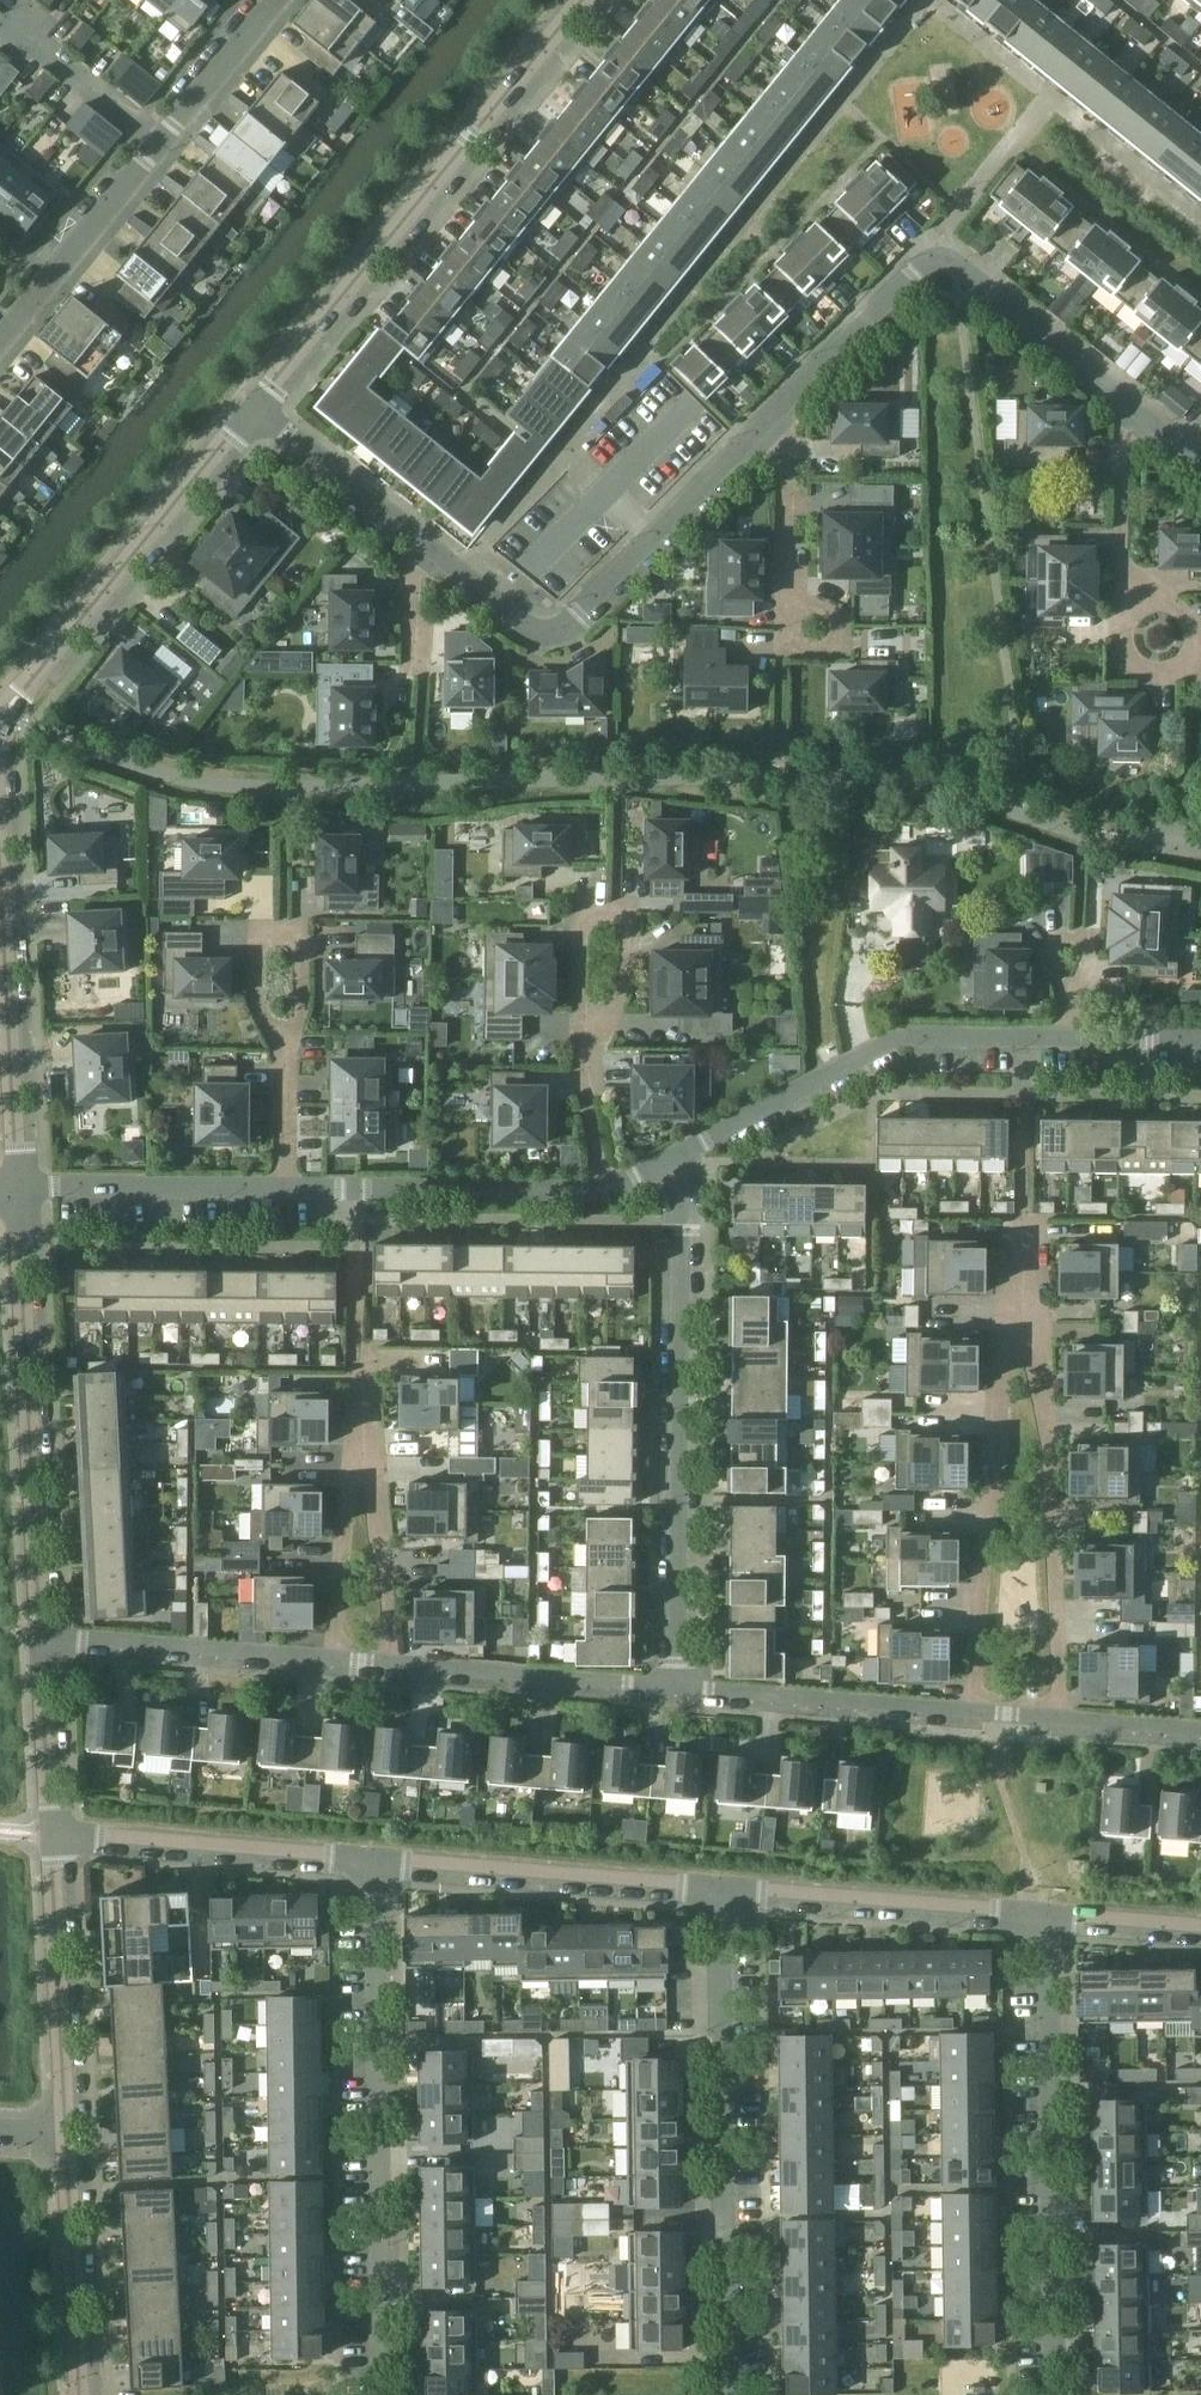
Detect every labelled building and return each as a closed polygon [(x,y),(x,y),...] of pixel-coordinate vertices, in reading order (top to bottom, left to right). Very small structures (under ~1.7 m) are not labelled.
[(48,8),(55,0),(38,0),(48,8)] [(165,16),(178,0),(146,0),(165,16)] [(165,16),(186,33),(201,15),(205,18),(218,3),(215,0),(178,0),(165,16)] [(309,4),(347,34),(359,44),(386,11),(372,0),(312,0),(309,4)] [(386,11),(391,15),(403,0),(372,0),(386,11)] [(642,9),(684,43),(701,23),(672,0),(658,0),(656,3),(652,0),(649,0),(642,9)] [(715,0),(672,0),(701,23),(718,2),(715,0)] [(754,0),(745,11),(756,20),(765,9),(754,0)] [(765,9),(772,0),(754,0),(765,9)] [(796,8),(803,0),(786,0),(796,8)] [(830,17),(866,46),(876,35),(881,39),(887,32),(848,0),(844,0),(830,17)] [(887,32),(893,25),(887,21),(897,8),(887,0),(848,0),(887,32)] [(897,8),(904,0),(887,0),(897,8)] [(974,0),(956,0),(960,3),(956,9),(963,14),(974,0)] [(986,24),(1006,0),(974,0),(963,14),(970,20),(974,15),(986,24)] [(986,24),(998,34),(994,39),(1001,45),(1035,3),(1031,0),(1006,0),(986,24)] [(1115,5),(1109,0),(1100,0),(1095,6),(1106,15),(1115,5)] [(1126,2),(1137,11),(1146,0),(1128,0),(1126,2)] [(1194,10),(1200,1),(1200,0),(1182,0),(1194,10)] [(1012,45),(1024,55),(1053,18),(1035,3),(1001,45),(1008,51),(1012,45)] [(347,34),(309,4),(292,25),(308,38),(298,50),(333,77),(359,44),(347,34)] [(631,33),(661,57),(660,58),(667,64),(684,43),(642,9),(634,19),(639,23),(631,33)] [(772,15),(763,26),(774,35),(783,24),(772,15)] [(830,17),(815,36),(857,70),(862,63),(857,58),(866,46),(830,17)] [(1122,28),(1133,37),(1141,26),(1131,17),(1122,28)] [(1053,18),(1024,55),(1036,65),(1032,70),(1038,76),(1072,34),(1053,18)] [(1171,38),(1180,27),(1169,18),(1160,29),(1171,38)] [(84,22),(75,33),(87,42),(96,31),(84,22)] [(774,35),(763,26),(754,37),(765,46),(774,35)] [(1144,46),(1153,35),(1141,26),(1133,37),(1144,46)] [(1191,36),(1180,27),(1171,38),(1182,47),(1191,36)] [(731,29),(722,40),(733,49),(742,38),(731,29)] [(87,42),(75,33),(66,45),(78,54),(87,42)] [(645,76),(660,58),(661,57),(631,33),(623,43),(618,39),(609,49),(644,77),(645,76)] [(1050,76),(1062,86),(1091,49),(1072,34),(1038,76),(1046,82),(1050,76)] [(815,36),(799,55),(836,84),(845,73),(851,77),(857,70),(815,36)] [(733,49),(722,40),(713,51),(724,60),(733,49)] [(1160,59),(1170,68),(1179,57),(1168,48),(1160,59)] [(599,73),(628,97),(627,98),(635,104),(653,82),(645,76),(644,77),(609,49),(601,59),(607,63),(599,73)] [(1091,49),(1062,86),(1074,95),(1069,101),(1076,107),(1110,64),(1091,49)] [(741,53),(733,64),(744,73),(752,62),(741,53)] [(125,55),(116,66),(127,75),(136,64),(125,55)] [(799,55),(784,74),(826,108),(832,101),(826,96),(836,84),(799,55)] [(1181,77),(1190,66),(1179,57),(1170,68),(1181,77)] [(744,73),(733,64),(724,75),(735,84),(744,73)] [(1088,107),(1100,116),(1129,80),(1110,64),(1076,107),(1084,112),(1088,107)] [(127,75),(116,66),(106,77),(118,86),(127,75)] [(160,83),(169,73),(162,67),(153,78),(160,83)] [(281,72),(267,88),(306,120),(329,91),(301,68),(291,80),(281,72)] [(698,69),(689,80),(700,89),(709,78),(698,69)] [(36,82),(48,91),(57,80),(45,71),(36,82)] [(613,116),(627,98),(628,97),(599,73),(591,83),(585,79),(577,89),(612,117),(613,116)] [(826,108),(784,74),(769,93),(805,122),(814,110),(820,115),(826,108)] [(700,89),(689,80),(680,91),(691,100),(700,89)] [(1129,80),(1100,116),(1112,126),(1108,132),(1114,137),(1148,95),(1129,80)] [(48,91),(36,82),(27,93),(38,102),(48,91)] [(286,144),(290,140),(306,120),(267,88),(251,108),(242,102),(239,106),(235,110),(244,118),(247,113),(249,114),(286,144)] [(574,103),(566,113),(603,143),(620,122),(613,116),(612,117),(577,89),(569,99),(574,103)] [(713,111),(722,100),(711,91),(702,102),(713,111)] [(769,93),(753,112),(795,146),(801,139),(795,134),(805,122),(769,93)] [(239,106),(242,102),(231,94),(225,101),(235,110),(239,106)] [(1126,137),(1138,147),(1167,110),(1148,95),(1114,137),(1122,143),(1126,137)] [(713,111),(702,102),(693,113),(704,122),(713,111)] [(86,103),(76,114),(88,123),(97,112),(86,103)] [(667,129),(676,118),(665,109),(657,120),(667,129)] [(1167,110),(1138,147),(1150,156),(1146,162),(1152,168),(1186,126),(1167,110)] [(753,112),(738,131),(774,160),(784,148),(789,153),(795,146),(753,112)] [(296,146),(290,140),(286,144),(249,114),(247,113),(244,118),(231,133),(270,165),(283,149),(290,154),(293,150),(296,146)] [(552,119),(544,129),(587,163),(603,143),(566,113),(558,123),(552,119)] [(88,123),(76,114),(67,126),(79,135),(88,123)] [(667,129),(657,120),(648,131),(659,140),(667,129)] [(1176,177),(1200,146),(1200,138),(1186,126),(1152,168),(1160,174),(1164,168),(1176,177)] [(542,143),(534,153),(570,183),(587,163),(544,129),(536,139),(542,143)] [(680,129),(671,140),(682,149),(691,138),(680,129)] [(738,131),(722,150),(764,184),(770,177),(765,172),(774,160),(738,131)] [(254,185),(258,180),(270,165),(231,133),(219,148),(210,142),(208,145),(205,148),(203,150),(211,158),(214,154),(215,153),(217,155),(254,185)] [(208,145),(210,142),(198,134),(193,141),(203,150),(205,148),(208,145)] [(682,149),(671,140),(662,151),(673,160),(682,149)] [(18,158),(0,143),(0,179),(18,158)] [(624,160),(635,169),(644,158),(633,149),(628,145),(621,144),(614,152),(624,160)] [(293,150),(290,154),(299,160),(304,153),(296,146),(293,150)] [(1176,177),(1188,187),(1183,193),(1190,198),(1200,185),(1200,146),(1176,177)] [(722,150),(707,169),(743,198),(753,186),(759,191),(764,184),(722,150)] [(250,189),(257,194),(258,193),(260,190),(264,186),(258,180),(254,185),(217,155),(215,153),(214,154),(211,158),(198,173),(237,205),(250,189)] [(520,159),(512,169),(547,197),(546,198),(553,204),(570,183),(534,153),(526,164),(520,159)] [(893,206),(918,182),(889,153),(867,175),(862,170),(853,180),(886,213),(893,206)] [(3,216),(38,174),(18,158),(0,179),(0,214),(3,216)] [(626,180),(635,169),(624,160),(615,171),(626,180)] [(1038,182),(1015,163),(989,195),(1012,212),(1002,224),(1014,233),(1024,222),(1054,185),(1043,177),(1038,182)] [(649,167),(641,178),(652,187),(660,176),(649,167)] [(509,183),(501,194),(530,217),(531,216),(546,198),(547,197),(512,169),(504,179),(509,183)] [(707,169),(692,188),(734,222),(739,215),(734,210),(743,198),(707,169)] [(173,187),(170,191),(178,198),(182,194),(184,195),(221,225),(225,221),(237,205),(198,173),(186,189),(177,183),(173,187)] [(38,174),(3,216),(24,233),(31,224),(36,228),(49,212),(44,209),(59,191),(38,174)] [(160,181),(170,191),(173,187),(177,183),(165,175),(160,181)] [(652,187),(641,178),(632,189),(643,198),(652,187)] [(880,220),(886,213),(853,180),(843,189),(848,194),(827,215),(856,244),(880,220)] [(1032,228),(1057,249),(1082,218),(1060,199),(1064,194),(1054,185),(1024,222),(1014,233),(1012,236),(1020,243),(1032,228)] [(1190,198),(1198,204),(1200,200),(1200,185),(1190,198)] [(258,193),(257,194),(266,200),(271,193),(264,186),(260,190),(258,193)] [(692,188),(676,207),(713,236),(722,224),(728,229),(734,222),(692,188)] [(604,192),(596,203),(606,212),(615,201),(607,194),(604,192)] [(166,214),(205,246),(217,230),(224,235),(228,231),(231,226),(225,221),(221,225),(184,195),(182,194),(178,198),(166,214)] [(487,199),(479,209),(514,238),(513,239),(521,244),(539,222),(531,216),(530,217),(501,194),(493,204),(487,199)] [(624,208),(615,201),(606,212),(617,221),(626,210),(624,208)] [(587,214),(598,223),(606,212),(596,203),(587,214)] [(893,206),(886,213),(895,222),(902,215),(893,206)] [(661,226),(703,260),(709,252),(703,248),(713,236),(676,207),(661,226)] [(513,239),(514,238),(479,209),(471,219),(477,224),(469,234),(496,256),(498,258),(499,257),(513,239)] [(617,221),(606,212),(598,223),(608,232),(617,221)] [(886,213),(880,220),(888,228),(895,222),(886,213)] [(192,261),(205,246),(166,214),(153,229),(144,223),(141,227),(138,231),(146,239),(150,234),(151,235),(177,256),(188,265),(192,261)] [(141,227),(144,223),(133,215),(128,222),(138,231),(141,227)] [(792,241),(807,256),(826,274),(856,244),(827,215),(807,236),(802,231),(792,241)] [(1105,236),(1082,218),(1057,249),(1091,276),(1107,256),(1117,244),(1120,239),(1110,231),(1105,236)] [(228,231),(224,235),(233,241),(239,234),(231,226),(228,231)] [(661,226),(646,244),(682,274),(692,262),(697,267),(703,260),(661,226)] [(568,230),(559,241),(570,249),(579,238),(568,230)] [(195,271),(198,267),(192,261),(188,265),(177,256),(151,235),(150,234),(146,239),(133,254),(172,286),(185,270),(192,275),(195,271)] [(455,239),(447,249),(455,256),(482,278),(481,279),(488,285),(506,263),(499,257),(498,258),(496,256),(469,234),(460,244),(455,239)] [(985,246),(975,237),(969,246),(979,254),(985,246)] [(1124,304),(1136,289),(1149,272),(1127,254),(1131,248),(1120,239),(1117,244),(1107,256),(1091,276),(1124,304)] [(570,249),(559,241),(550,252),(561,260),(570,249)] [(807,256),(792,241),(782,251),(787,256),(767,277),(796,305),(826,274),(807,256)] [(588,242),(579,254),(590,262),(599,251),(588,242)] [(646,244),(630,263),(672,297),(678,290),(672,286),(682,274),(646,244)] [(444,264),(436,274),(465,298),(466,297),(481,279),(482,278),(455,256),(447,249),(439,259),(444,264)] [(145,319),(172,286),(133,254),(116,275),(126,283),(116,295),(145,319)] [(590,262),(579,254),(570,264),(581,273),(590,262)] [(630,263),(615,282),(651,312),(661,300),(667,304),(672,297),(630,263)] [(206,274),(198,267),(195,271),(192,275),(201,281),(206,274)] [(535,270),(527,281),(538,290),(546,279),(535,270)] [(1072,283),(1080,290),(1091,277),(1091,276),(1083,270),(1072,283)] [(1172,291),(1149,272),(1136,289),(1124,304),(1156,330),(1157,330),(1187,294),(1177,285),(1172,291)] [(466,297),(465,298),(436,274),(428,284),(422,280),(414,290),(457,324),(474,303),(466,297)] [(765,336),(796,305),(767,277),(746,298),(741,292),(732,302),(765,336)] [(558,280),(549,291),(560,300),(569,289),(558,280)] [(538,290),(527,281),(518,292),(529,301),(538,290)] [(600,301),(642,335),(647,328),(642,324),(651,312),(615,282),(600,301)] [(412,304),(404,314),(440,344),(457,324),(414,290),(406,299),(412,304)] [(560,300),(549,291),(540,302),(551,311),(560,300)] [(1191,358),(1200,345),(1200,314),(1193,308),(1198,302),(1187,294),(1157,330),(1156,330),(1151,336),(1152,337),(1148,342),(1162,354),(1172,342),(1191,358)] [(73,296),(55,317),(106,358),(132,325),(98,297),(89,309),(73,296)] [(600,301),(584,320),(621,350),(630,338),(636,342),(642,335),(600,301)] [(706,338),(735,366),(765,336),(732,302),(722,312),(727,317),(706,338)] [(503,310),(494,321),(505,330),(514,319),(503,310)] [(423,365),(440,344),(404,314),(395,324),(390,320),(382,330),(403,347),(402,347),(423,365)] [(79,391),(106,358),(55,317),(38,338),(54,351),(45,364),(54,372),(79,391)] [(518,329),(529,338),(538,327),(527,318),(518,329)] [(584,320),(569,339),(611,373),(616,366),(611,362),(621,350),(584,320)] [(505,330),(494,321),(485,332),(496,341),(505,330)] [(1139,327),(1130,338),(1141,347),(1150,336),(1139,327)] [(529,338),(518,329),(509,340),(520,349),(529,338)] [(382,330),(361,355),(382,372),(402,347),(403,347),(382,330)] [(704,398),(735,366),(706,338),(686,359),(681,354),(670,364),(704,398)] [(569,339),(553,358),(590,388),(599,376),(605,380),(611,373),(569,339)] [(1191,358),(1200,366),(1200,345),(1191,358)] [(471,350),(462,361),(473,370),(482,359),(471,350)] [(981,377),(996,375),(994,353),(979,355),(981,377)] [(361,355),(340,381),(360,397),(368,388),(369,388),(382,372),(361,355)] [(497,356),(487,367),(498,376),(508,365),(497,356)] [(553,358),(538,377),(574,407),(590,388),(553,358)] [(396,370),(407,379),(416,368),(405,359),(396,370)] [(473,370),(462,361),(453,372),(464,381),(473,370)] [(498,376),(487,367),(479,378),(490,387),(498,376)] [(426,377),(416,368),(407,379),(418,388),(426,377)] [(79,391),(54,372),(45,383),(35,375),(18,396),(57,428),(84,395),(79,391)] [(538,377),(523,396),(559,426),(574,407),(538,377)] [(339,424),(360,397),(340,381),(319,408),(339,424)] [(1187,398),(1170,384),(1158,399),(1175,413),(1187,398)] [(751,405),(762,393),(754,385),(743,397),(751,405)] [(368,388),(360,397),(339,424),(358,439),(387,403),(369,388),(368,388)] [(434,401),(445,410),(454,399),(443,390),(434,401)] [(18,396),(5,412),(0,408),(0,419),(2,417),(39,447),(41,448),(41,447),(44,443),(57,428),(18,396)] [(559,426),(523,396),(507,416),(543,446),(559,426)] [(465,408),(454,399),(445,410),(456,418),(465,408)] [(900,456),(900,409),(875,409),(875,400),(846,400),(846,408),(836,408),(836,415),(831,415),(831,434),(835,434),(835,441),(869,441),(869,456),(900,456)] [(1081,411),(1071,411),(1071,402),(1042,402),(1042,411),(1017,410),(1016,440),(1005,440),(1005,466),(1063,467),(1063,443),(1081,443),(1081,436),(1085,436),(1085,418),(1081,418),(1081,411)] [(387,403),(358,439),(377,455),(406,418),(387,403)] [(24,468),(37,453),(44,457),(50,449),(44,443),(41,447),(41,448),(39,447),(2,417),(0,419),(0,448),(24,468)] [(425,434),(406,418),(377,455),(396,470),(425,434)] [(471,431),(483,440),(492,429),(480,420),(471,431)] [(502,438),(492,429),(483,440),(493,449),(502,438)] [(425,434),(396,470),(415,485),(444,449),(425,434)] [(515,436),(494,463),(515,480),(536,453),(515,436)] [(6,487),(8,488),(12,484),(24,468),(0,448),(0,482),(6,487)] [(53,463),(58,457),(50,449),(44,457),(53,463)] [(463,464),(444,449),(415,485),(434,501),(463,464)] [(494,506),(515,480),(494,463),(481,479),(482,480),(474,489),(494,506)] [(434,501),(453,516),(474,489),(482,480),(481,479),(463,464),(434,501)] [(18,489),(12,484),(8,488),(6,487),(0,482),(0,498),(4,493),(11,498),(15,493),(18,489)] [(15,493),(11,498),(20,504),(26,497),(18,489),(15,493)] [(473,532),(494,506),(474,489),(453,516),(473,532)] [(892,517),(893,499),(861,499),(861,515),(825,515),(825,521),(822,521),(822,546),(880,546),(880,545),(880,517),(892,517)] [(211,536),(265,580),(299,538),(275,518),(260,536),(233,514),(228,519),(226,517),(211,536)] [(1174,525),(1174,533),(1163,533),(1163,540),(1159,540),(1159,559),(1163,559),(1163,566),(1197,566),(1197,581),(1200,581),(1200,525),(1174,525)] [(235,617),(265,580),(211,536),(195,556),(198,557),(193,563),(221,584),(210,597),(235,617)] [(1027,583),(1042,583),(1042,582),(1096,582),(1096,566),(1092,566),(1092,551),(1058,551),(1058,536),(1027,536),(1027,583)] [(708,615),(753,615),(753,599),(760,599),(760,582),(761,582),(762,559),(761,559),(761,543),(722,542),(721,581),(708,581),(708,615)] [(880,545),(880,546),(822,546),(822,570),(825,570),(825,577),(860,577),(860,594),(890,594),(890,545),(880,545)] [(356,576),(324,576),(324,593),(332,593),(332,649),(371,649),(371,632),(372,632),(372,610),(371,610),(371,593),(356,593),(356,576)] [(1096,582),(1042,582),(1042,583),(1042,613),(1026,612),(1026,628),(1057,628),(1057,613),(1091,613),(1092,598),(1095,598),(1096,582)] [(645,605),(645,620),(670,621),(670,605),(645,605)] [(189,624),(178,637),(210,663),(220,650),(189,624)] [(627,628),(627,642),(627,643),(641,643),(641,627),(627,627),(627,628)] [(471,631),(449,631),(449,661),(447,661),(447,678),(445,679),(445,706),(450,706),(450,713),(475,713),(475,706),(492,706),(493,649),(471,631)] [(233,649),(216,669),(230,680),(246,659),(233,649)] [(717,651),(688,651),(687,698),(687,704),(722,704),(722,710),(744,710),(745,669),(717,668),(717,651)] [(243,672),(272,672),(272,652),(258,652),(258,653),(243,672)] [(107,673),(103,678),(111,685),(105,691),(128,709),(133,702),(153,719),(183,682),(159,663),(149,674),(123,653),(119,658),(115,656),(104,670),(107,673)] [(559,713),(603,713),(602,653),(564,675),(531,675),(531,704),(559,704),(559,713)] [(898,708),(898,661),(868,661),(868,676),(834,675),(834,682),(829,682),(829,701),(833,701),(833,708),(844,708),(844,716),(872,716),(872,708),(898,708)] [(373,689),(368,689),(369,668),(319,667),(319,691),(334,691),(333,745),(373,746),(373,729),(374,729),(374,706),(373,706),(373,689)] [(240,678),(217,708),(243,709),(244,679),(240,678)] [(1156,747),(1156,728),(1152,728),(1152,722),(1134,721),(1135,698),(1076,697),(1076,723),(1087,724),(1087,753),(1113,753),(1112,762),(1141,762),(1141,754),(1152,754),(1152,747),(1156,747)] [(614,718),(601,718),(601,741),(614,740),(614,718)] [(147,795),(147,813),(163,813),(163,799),(147,795)] [(653,801),(653,821),(662,821),(662,801),(653,801)] [(503,829),(502,876),(533,876),(533,862),(567,862),(567,855),(571,855),(572,837),(568,837),(568,830),(557,830),(557,821),(529,821),(529,829),(503,829)] [(653,821),(648,821),(648,838),(647,838),(646,861),(647,861),(647,878),(652,878),(652,896),(683,896),(683,878),(687,878),(687,866),(698,867),(698,833),(687,833),(687,822),(662,821),(653,821)] [(427,822),(390,823),(390,841),(427,840),(427,822)] [(53,865),(53,872),(87,870),(88,885),(118,883),(116,836),(90,837),(90,829),(61,830),(62,839),(51,839),(52,847),(48,847),(49,865),(53,865)] [(236,876),(236,869),(241,869),(241,850),(236,850),(236,843),(226,843),(226,835),(198,834),(197,842),(187,843),(187,872),(160,872),(160,899),(194,899),(218,899),(219,875),(236,876)] [(326,909),(378,910),(378,876),(358,876),(358,837),(319,836),(319,853),(318,853),(318,876),(319,876),(319,893),(326,893),(326,909)] [(1071,874),(1072,852),(1044,844),(1044,848),(1037,848),(1037,854),(1040,854),(1039,872),(1071,874)] [(897,915),(897,934),(928,934),(928,924),(932,924),(931,908),(943,908),(943,867),(920,867),(920,849),(893,849),(893,862),(890,862),(890,867),(872,867),(872,871),(867,871),(867,886),(872,886),(872,908),(889,908),(897,915)] [(1191,903),(1191,887),(1120,883),(1119,898),(1116,898),(1115,913),(1111,913),(1111,929),(1179,933),(1181,902),(1191,903)] [(453,884),(436,884),(436,898),(452,898),(453,884)] [(861,886),(848,886),(848,906),(861,906),(861,886)] [(701,911),(732,912),(732,895),(701,895),(701,911)] [(739,917),(750,917),(751,898),(739,898),(739,917)] [(160,899),(160,916),(193,916),(194,899),(160,899)] [(432,915),(454,916),(454,900),(433,900),(432,915)] [(414,901),(414,917),(427,918),(428,901),(414,901)] [(118,913),(71,916),(72,936),(75,936),(75,943),(72,943),(72,950),(69,950),(69,963),(73,963),(73,971),(105,969),(105,973),(125,972),(124,952),(120,952),(119,933),(123,933),(122,920),(119,920),(118,913)] [(764,915),(764,932),(782,931),(782,915),(764,915)] [(711,923),(711,936),(722,936),(722,923),(711,923)] [(1146,977),(1177,978),(1179,933),(1111,929),(1110,945),(1114,945),(1113,960),(1147,962),(1146,977)] [(195,932),(164,932),(164,994),(189,994),(189,1003),(218,1003),(218,994),(228,994),(228,988),(233,988),(233,969),(228,969),(228,962),(203,962),(203,961),(194,961),(195,932)] [(485,933),(484,979),(553,980),(553,963),(549,963),(550,948),(515,948),(515,933),(485,933)] [(340,996),(340,1004),(369,1005),(368,996),(394,997),(395,935),(364,934),(364,963),(356,963),(356,964),(330,963),(330,970),(326,970),(326,989),(330,989),(330,996),(340,996)] [(975,934),(975,968),(988,968),(988,1007),(1027,1007),(1027,991),(1028,991),(1028,968),(1028,951),(1020,951),(1020,935),(975,934)] [(652,959),(652,983),(722,984),(722,936),(711,936),(690,936),(690,952),(655,952),(655,959),(652,959)] [(553,996),(553,980),(484,979),(484,1040),(514,1040),(515,1010),(549,1011),(549,996),(553,996)] [(722,984),(652,983),(652,1007),(655,1008),(654,1015),(690,1015),(689,1031),(731,1031),(732,1015),(722,1015),(722,984)] [(145,1018),(144,1002),(130,1003),(130,1019),(145,1018)] [(133,1022),(133,1038),(151,1037),(150,1021),(133,1022)] [(409,1023),(409,1031),(429,1032),(429,1023),(409,1023)] [(348,1036),(348,1048),(359,1048),(359,1035),(348,1036)] [(75,1079),(76,1093),(80,1093),(80,1101),(112,1099),(112,1103),(132,1102),(131,1082),(127,1082),(126,1056),(129,1056),(129,1043),(125,1043),(125,1036),(77,1039),(79,1079),(75,1079)] [(690,1100),(691,1054),(640,1054),(640,1068),(635,1068),(635,1087),(639,1087),(639,1094),(635,1094),(635,1116),(641,1116),(641,1119),(654,1120),(654,1116),(674,1116),(674,1120),(694,1120),(694,1100),(690,1100)] [(391,1106),(391,1107),(401,1107),(401,1090),(391,1090),(391,1058),(368,1058),(368,1061),(334,1062),(334,1076),(326,1076),(326,1092),(334,1092),(334,1106),(391,1106)] [(214,1142),(246,1142),(246,1134),(250,1134),(250,1121),(246,1121),(246,1087),(238,1087),(238,1065),(203,1065),(203,1087),(199,1087),(198,1094),(195,1093),(195,1106),(198,1107),(198,1126),(195,1125),(194,1145),(214,1146),(214,1142)] [(548,1089),(525,1089),(525,1072),(491,1072),(491,1110),(496,1110),(496,1127),(492,1127),(492,1147),(512,1147),(512,1144),(544,1144),(544,1136),(548,1136),(548,1123),(544,1123),(544,1105),(548,1105),(548,1089)] [(391,1150),(391,1107),(391,1106),(334,1106),(334,1120),(326,1120),(326,1136),(334,1136),(334,1150),(368,1150),(369,1154),(382,1154),(382,1150),(391,1150)] [(876,1171),(903,1171),(904,1118),(877,1118),(876,1171)] [(930,1119),(904,1118),(903,1171),(929,1171),(930,1119)] [(956,1119),(930,1119),(929,1171),(955,1172),(956,1119)] [(981,1119),(956,1119),(955,1172),(981,1172),(981,1119)] [(1008,1119),(981,1119),(981,1172),(1008,1172),(1008,1119)] [(1041,1172),(1068,1173),(1068,1120),(1041,1120),(1041,1172)] [(1094,1120),(1068,1120),(1068,1173),(1093,1173),(1094,1120)] [(1120,1121),(1094,1120),(1093,1173),(1119,1173),(1120,1121)] [(1171,1121),(1120,1121),(1119,1173),(1171,1174),(1171,1121)] [(1197,1121),(1171,1121),(1171,1174),(1197,1174),(1197,1121)] [(734,1236),(761,1237),(761,1184),(735,1184),(734,1236)] [(787,1184),(761,1184),(761,1237),(787,1237),(787,1184)] [(813,1184),(787,1184),(787,1237),(813,1237),(813,1184)] [(839,1185),(813,1184),(813,1237),(838,1237),(839,1185)] [(866,1185),(839,1185),(838,1237),(865,1237),(866,1185)] [(940,1212),(955,1212),(955,1201),(940,1201),(940,1212)] [(969,1201),(955,1201),(955,1212),(969,1212),(969,1201)] [(1007,1213),(1007,1202),(993,1202),(993,1212),(1007,1213)] [(1054,1213),(1055,1202),(1040,1202),(1040,1213),(1054,1213)] [(1078,1213),(1093,1213),(1093,1203),(1078,1202),(1078,1213)] [(1107,1203),(1093,1203),(1093,1213),(1107,1214),(1107,1203)] [(1156,1214),(1170,1214),(1170,1203),(1156,1203),(1156,1214)] [(1185,1204),(1170,1203),(1170,1214),(1185,1214),(1185,1204)] [(889,1208),(888,1218),(903,1219),(903,1208),(889,1208)] [(917,1208),(903,1208),(903,1219),(917,1219),(917,1208)] [(929,1230),(929,1219),(914,1219),(914,1230),(929,1230)] [(943,1232),(957,1232),(957,1221),(943,1221),(943,1232)] [(1167,1240),(1168,1222),(1124,1221),(1124,1239),(1167,1240)] [(926,1240),(926,1267),(926,1268),(977,1268),(977,1241),(926,1240)] [(400,1297),(401,1244),(374,1244),(373,1297),(400,1297)] [(400,1297),(426,1297),(427,1245),(401,1244),(400,1297)] [(1068,1244),(1068,1271),(1099,1271),(1118,1271),(1118,1244),(1068,1244)] [(1178,1244),(1178,1270),(1198,1270),(1198,1254),(1199,1244),(1178,1244)] [(453,1245),(427,1245),(426,1297),(452,1297),(453,1245)] [(452,1297),(504,1298),(504,1245),(453,1245),(452,1297)] [(530,1246),(504,1245),(504,1298),(530,1298),(530,1246)] [(530,1298),(555,1298),(556,1246),(530,1246),(530,1298)] [(582,1246),(556,1246),(555,1298),(581,1299),(582,1246)] [(581,1299),(607,1299),(608,1246),(582,1246),(581,1299)] [(634,1247),(608,1246),(607,1299),(634,1299),(634,1247)] [(926,1268),(926,1267),(914,1267),(914,1300),(928,1300),(928,1295),(976,1296),(977,1268),(926,1268)] [(103,1323),(103,1270),(76,1270),(76,1322),(103,1323)] [(103,1323),(129,1323),(129,1270),(103,1270),(103,1323)] [(155,1271),(129,1270),(129,1323),(155,1323),(155,1271)] [(155,1323),(180,1324),(181,1271),(155,1271),(155,1323)] [(207,1271),(181,1271),(180,1324),(206,1324),(207,1271)] [(206,1324),(258,1324),(258,1272),(207,1271),(206,1324)] [(1099,1271),(1068,1271),(1067,1298),(1118,1299),(1118,1271),(1099,1271)] [(284,1272),(258,1272),(258,1324),(284,1325),(284,1272)] [(284,1325),(310,1325),(310,1272),(284,1272),(284,1325)] [(337,1273),(310,1272),(310,1325),(336,1325),(337,1273)] [(787,1278),(787,1289),(801,1289),(801,1278),(787,1278)] [(838,1289),(838,1278),(824,1278),(824,1289),(838,1289)] [(852,1279),(838,1278),(838,1289),(852,1289),(852,1279)] [(751,1281),(750,1296),(761,1296),(761,1281),(751,1281)] [(761,1281),(761,1296),(771,1296),(771,1281),(761,1281)] [(733,1296),(733,1321),(778,1321),(778,1296),(771,1296),(761,1296),(750,1296),(733,1296)] [(824,1296),(825,1311),(835,1311),(835,1296),(824,1296)] [(839,1315),(851,1316),(863,1316),(863,1297),(839,1297),(839,1315)] [(811,1298),(811,1311),(821,1311),(821,1298),(811,1298)] [(904,1305),(904,1316),(919,1316),(919,1305),(904,1305)] [(1144,1310),(1144,1321),(1158,1321),(1158,1310),(1144,1310)] [(1124,1311),(1124,1322),(1138,1322),(1138,1311),(1124,1311)] [(851,1326),(851,1316),(839,1315),(834,1315),(834,1322),(834,1325),(851,1326)] [(919,1316),(904,1316),(904,1327),(919,1327),(919,1316)] [(733,1321),(732,1345),(788,1346),(788,1321),(778,1321),(733,1321)] [(1138,1333),(1138,1322),(1124,1322),(1124,1332),(1138,1333)] [(388,1340),(388,1329),(373,1329),(373,1340),(388,1340)] [(411,1340),(426,1340),(426,1329),(411,1329),(411,1340)] [(440,1341),(440,1330),(426,1329),(426,1340),(440,1341)] [(489,1341),(503,1341),(503,1330),(489,1330),(489,1341)] [(518,1341),(518,1330),(503,1330),(503,1341),(518,1341)] [(826,1346),(826,1332),(815,1332),(815,1346),(826,1346)] [(969,1338),(921,1337),(921,1333),(907,1333),(907,1365),(969,1365),(976,1365),(976,1338),(969,1338)] [(540,1349),(555,1349),(555,1338),(540,1338),(540,1349)] [(569,1349),(569,1339),(555,1338),(555,1349),(569,1349)] [(1073,1344),(1073,1371),(1135,1372),(1135,1340),(1121,1340),(1121,1344),(1073,1344)] [(592,1345),(592,1357),(607,1357),(607,1345),(592,1345)] [(607,1345),(607,1357),(621,1357),(621,1345),(607,1345)] [(732,1345),(732,1370),(787,1370),(788,1346),(732,1345)] [(826,1346),(815,1346),(815,1360),(825,1360),(826,1346)] [(401,1403),(409,1403),(459,1403),(459,1376),(479,1376),(479,1349),(450,1348),(450,1376),(402,1375),(401,1403)] [(140,1364),(155,1364),(155,1353),(140,1353),(140,1364)] [(168,1364),(169,1353),(155,1353),(155,1364),(168,1364)] [(191,1364),(206,1364),(206,1353),(191,1353),(191,1364)] [(220,1364),(220,1353),(206,1353),(206,1364),(220,1364)] [(269,1365),(284,1365),(284,1354),(269,1354),(269,1365)] [(298,1365),(298,1354),(284,1354),(284,1365),(298,1365)] [(336,1366),(336,1355),(322,1355),(321,1365),(336,1366)] [(543,1371),(543,1356),(532,1356),(532,1370),(543,1371)] [(595,1382),(606,1382),(634,1382),(634,1357),(621,1357),(607,1357),(592,1357),(579,1356),(578,1382),(588,1383),(588,1382),(595,1382)] [(117,1361),(103,1362),(103,1372),(118,1372),(117,1361)] [(103,1362),(88,1362),(89,1373),(103,1372),(103,1362)] [(969,1393),(969,1365),(907,1365),(906,1397),(921,1397),(921,1392),(969,1393)] [(787,1394),(787,1370),(732,1370),(732,1394),(787,1394)] [(79,1374),(80,1399),(126,1397),(124,1371),(118,1372),(103,1372),(89,1373),(79,1374)] [(1135,1372),(1073,1371),(1072,1399),(1123,1399),(1123,1372),(1135,1372)] [(269,1392),(269,1382),(269,1377),(259,1377),(258,1392),(269,1392)] [(196,1393),(196,1380),(185,1380),(185,1394),(196,1393)] [(825,1395),(825,1380),(815,1380),(815,1395),(825,1395)] [(269,1382),(269,1392),(281,1392),(281,1382),(269,1382)] [(633,1407),(634,1382),(606,1382),(595,1382),(588,1382),(588,1383),(578,1382),(578,1406),(588,1406),(595,1406),(633,1407)] [(551,1406),(551,1391),(540,1391),(540,1406),(551,1406)] [(269,1392),(269,1419),(320,1420),(320,1392),(281,1392),(269,1392)] [(196,1409),(196,1393),(185,1394),(185,1409),(196,1409)] [(787,1419),(787,1394),(732,1394),(732,1419),(740,1419),(787,1419)] [(825,1395),(815,1395),(815,1409),(825,1409),(825,1395)] [(127,1421),(126,1397),(80,1399),(81,1423),(127,1421)] [(892,1413),(892,1399),(862,1399),(862,1413),(892,1413)] [(466,1442),(477,1443),(479,1443),(479,1403),(459,1403),(409,1403),(408,1430),(449,1431),(449,1457),(466,1457),(466,1442)] [(517,1428),(531,1428),(531,1404),(517,1404),(517,1428)] [(551,1420),(551,1406),(540,1406),(540,1420),(551,1420)] [(633,1407),(595,1406),(588,1406),(588,1431),(633,1431),(633,1407)] [(196,1409),(196,1419),(206,1419),(200,1409),(196,1409)] [(1129,1411),(1129,1422),(1143,1422),(1144,1411),(1129,1411)] [(892,1428),(892,1413),(862,1413),(862,1427),(892,1428)] [(320,1420),(269,1419),(257,1419),(257,1451),(272,1451),(272,1447),(320,1447),(320,1420)] [(732,1419),(732,1443),(787,1443),(787,1419),(740,1419),(732,1419)] [(128,1446),(127,1421),(81,1423),(83,1448),(128,1446)] [(1143,1422),(1129,1422),(1129,1433),(1143,1433),(1143,1422)] [(1147,1423),(1147,1433),(1162,1433),(1162,1423),(1147,1423)] [(188,1442),(189,1429),(178,1429),(178,1443),(188,1442)] [(825,1444),(825,1429),(815,1429),(814,1444),(825,1444)] [(896,1462),(908,1462),(958,1462),(959,1435),(911,1434),(911,1430),(897,1430),(896,1462)] [(587,1455),(594,1455),(633,1455),(633,1431),(588,1431),(587,1455)] [(550,1455),(550,1440),(540,1440),(539,1455),(550,1455)] [(1078,1471),(1110,1472),(1140,1472),(1140,1440),(1126,1440),(1126,1444),(1078,1444),(1071,1444),(1070,1471),(1078,1471)] [(188,1458),(188,1442),(178,1443),(177,1458),(188,1458)] [(466,1442),(466,1457),(477,1457),(477,1443),(466,1442)] [(732,1443),(731,1468),(786,1468),(787,1443),(732,1443)] [(825,1444),(814,1444),(814,1458),(825,1458),(825,1444)] [(130,1470),(128,1446),(83,1448),(84,1472),(130,1470)] [(550,1479),(550,1455),(539,1455),(539,1479),(550,1479)] [(587,1455),(587,1479),(591,1479),(594,1479),(633,1480),(633,1455),(594,1455),(587,1455)] [(496,1472),(496,1457),(477,1457),(466,1457),(466,1471),(496,1472)] [(235,1470),(249,1470),(249,1460),(235,1459),(235,1470)] [(264,1460),(249,1460),(249,1470),(263,1471),(264,1460)] [(958,1462),(908,1462),(908,1489),(958,1490),(958,1462)] [(200,1465),(200,1480),(215,1480),(215,1465),(200,1465)] [(786,1493),(786,1468),(731,1468),(731,1493),(786,1493)] [(131,1494),(130,1470),(84,1472),(85,1497),(131,1494)] [(1140,1472),(1110,1472),(1078,1471),(1077,1499),(1125,1499),(1125,1504),(1140,1504),(1140,1472)] [(188,1491),(188,1478),(177,1477),(177,1492),(188,1491)] [(416,1510),(478,1511),(479,1479),(464,1478),(464,1483),(416,1483),(416,1510)] [(591,1479),(587,1479),(578,1479),(577,1505),(632,1505),(633,1480),(594,1479),(591,1479)] [(824,1490),(825,1481),(814,1481),(814,1495),(820,1495),(824,1490)] [(263,1511),(313,1512),(314,1484),(263,1484),(263,1511)] [(188,1506),(188,1491),(177,1492),(177,1506),(188,1506)] [(549,1506),(550,1492),(539,1492),(539,1501),(544,1506),(549,1506)] [(132,1519),(131,1494),(85,1497),(86,1521),(132,1519)] [(899,1510),(899,1499),(885,1499),(885,1510),(899,1510)] [(814,1519),(824,1519),(824,1509),(819,1504),(814,1504),(814,1519)] [(731,1506),(731,1531),(776,1531),(776,1506),(731,1506)] [(478,1543),(478,1511),(416,1510),(416,1537),(464,1538),(464,1543),(478,1543)] [(853,1524),(853,1510),(834,1510),(834,1521),(837,1521),(837,1524),(853,1524)] [(883,1525),(883,1510),(853,1510),(853,1524),(883,1525)] [(195,1511),(195,1530),(213,1530),(213,1511),(195,1511)] [(263,1511),(251,1511),(251,1542),(222,1541),(222,1557),(226,1557),(240,1557),(255,1557),(257,1557),(261,1558),(261,1543),(265,1543),(265,1539),(272,1539),(272,1548),(282,1548),(294,1548),(294,1539),(313,1539),(313,1512),(263,1511)] [(1133,1511),(1133,1522),(1148,1522),(1148,1511),(1133,1511)] [(549,1530),(549,1515),(544,1515),(539,1520),(539,1530),(549,1530)] [(632,1543),(632,1518),(587,1518),(587,1543),(632,1543)] [(86,1521),(88,1545),(133,1543),(132,1519),(86,1521)] [(1147,1533),(1148,1522),(1133,1522),(1133,1533),(1147,1533)] [(188,1540),(188,1526),(177,1526),(177,1541),(188,1540)] [(949,1559),(949,1532),(902,1532),(902,1527),(887,1527),(887,1559),(949,1559)] [(731,1555),(776,1556),(776,1555),(776,1531),(731,1531),(731,1555)] [(187,1555),(188,1540),(177,1541),(176,1555),(187,1555)] [(1145,1572),(1145,1540),(1131,1540),(1131,1544),(1083,1544),(1083,1571),(1133,1572),(1145,1572)] [(824,1556),(824,1542),(814,1542),(814,1556),(824,1556)] [(135,1567),(133,1543),(88,1545),(89,1570),(135,1567)] [(632,1568),(632,1543),(587,1543),(586,1567),(632,1568)] [(474,1550),(474,1564),(485,1564),(485,1550),(474,1550)] [(549,1567),(549,1553),(539,1553),(538,1567),(549,1567)] [(785,1555),(776,1555),(776,1556),(731,1555),(730,1580),(785,1580),(785,1555)] [(824,1556),(814,1556),(813,1571),(824,1571),(824,1556)] [(261,1571),(261,1558),(257,1557),(255,1557),(240,1557),(226,1557),(222,1557),(222,1571),(261,1571)] [(949,1587),(949,1559),(887,1559),(887,1591),(901,1591),(901,1587),(949,1587)] [(504,1579),(504,1565),(485,1564),(474,1564),(474,1579),(504,1579)] [(136,1590),(135,1567),(89,1570),(90,1594),(136,1592),(136,1590)] [(549,1582),(549,1567),(538,1567),(538,1581),(549,1582)] [(632,1568),(586,1567),(586,1592),(632,1592),(632,1568)] [(1133,1572),(1083,1571),(1083,1599),(1123,1599),(1131,1599),(1133,1599),(1133,1572)] [(187,1590),(187,1575),(176,1575),(176,1590),(187,1590)] [(305,1604),(305,1577),(254,1576),(254,1604),(284,1604),(305,1604)] [(730,1580),(730,1604),(767,1604),(775,1604),(775,1605),(785,1605),(785,1580),(730,1580)] [(424,1617),(472,1618),(474,1618),(486,1618),(486,1586),(472,1586),(472,1590),(424,1590),(424,1617)] [(136,1590),(136,1592),(90,1594),(92,1619),(147,1617),(145,1590),(136,1590)] [(823,1605),(824,1591),(813,1590),(813,1605),(823,1605)] [(631,1617),(632,1592),(586,1592),(586,1616),(593,1616),(631,1617)] [(874,1607),(874,1593),(844,1593),(844,1607),(849,1607),(874,1607)] [(548,1616),(549,1602),(538,1601),(538,1616),(548,1616)] [(187,1613),(187,1602),(172,1602),(172,1613),(187,1613)] [(209,1603),(194,1603),(194,1636),(208,1636),(209,1603)] [(305,1604),(284,1604),(254,1604),(254,1631),(305,1632),(305,1604)] [(775,1604),(767,1604),(730,1604),(730,1629),(775,1629),(775,1605),(775,1604)] [(823,1605),(813,1605),(813,1619),(823,1619),(823,1605)] [(849,1621),(849,1607),(844,1607),(837,1607),(837,1621),(849,1621)] [(890,1619),(890,1608),(876,1608),(876,1618),(890,1619)] [(548,1630),(548,1616),(538,1616),(538,1630),(548,1630)] [(586,1616),(586,1640),(586,1641),(593,1641),(631,1641),(631,1617),(593,1616),(586,1616)] [(486,1618),(474,1618),(472,1618),(424,1617),(424,1645),(486,1645),(486,1618)] [(1185,1637),(1186,1622),(1167,1622),(1156,1622),(1155,1636),(1185,1637)] [(940,1656),(940,1629),(892,1629),(892,1624),(878,1624),(878,1656),(940,1656)] [(775,1653),(775,1629),(730,1629),(730,1653),(775,1654),(775,1653)] [(823,1654),(823,1639),(813,1639),(813,1654),(823,1654)] [(593,1641),(586,1641),(586,1640),(576,1640),(576,1666),(631,1666),(631,1641),(593,1641)] [(1088,1644),(1088,1671),(1150,1672),(1150,1671),(1138,1671),(1138,1644),(1088,1644)] [(484,1646),(469,1645),(469,1656),(484,1656),(484,1646)] [(539,1659),(539,1645),(529,1645),(529,1659),(539,1659)] [(775,1653),(775,1654),(730,1653),(729,1678),(784,1679),(784,1653),(775,1653)] [(846,1666),(847,1656),(832,1655),(832,1666),(846,1666)] [(940,1684),(940,1656),(878,1656),(877,1656),(877,1683),(940,1684)] [(820,1679),(831,1679),(831,1665),(821,1664),(820,1679)] [(1150,1672),(1088,1671),(1088,1699),(1135,1699),(1135,1704),(1150,1704),(1150,1672)] [(1194,1683),(1194,1673),(1184,1672),(1183,1683),(1194,1683)] [(88,1752),(114,1754),(113,1766),(134,1767),(135,1756),(138,1722),(123,1721),(124,1707),(91,1704),(88,1752)] [(191,1772),(192,1760),(195,1727),(180,1726),(181,1711),(149,1709),(145,1756),(171,1759),(170,1770),(191,1772)] [(192,1760),(240,1764),(244,1717),(211,1714),(210,1728),(195,1727),(192,1760)] [(259,1766),(307,1770),(309,1736),(294,1735),(295,1721),(263,1718),(259,1766)] [(325,1737),(309,1736),(307,1770),(354,1774),(358,1726),(326,1723),(325,1737)] [(374,1775),(421,1779),(424,1746),(409,1744),(410,1730),(377,1727),(374,1775)] [(469,1783),(473,1735),(440,1733),(439,1747),(424,1746),(421,1779),(469,1783)] [(488,1784),(536,1788),(538,1755),(523,1754),(524,1739),(492,1737),(488,1784)] [(554,1756),(538,1755),(536,1788),(583,1792),(587,1745),(555,1742),(554,1756)] [(603,1794),(650,1798),(653,1764),(638,1763),(639,1749),(606,1746),(603,1794)] [(698,1802),(702,1754),(669,1751),(668,1766),(653,1764),(650,1798),(698,1802)] [(717,1803),(764,1807),(767,1774),(752,1772),(753,1758),(721,1756),(717,1803)] [(812,1811),(816,1763),(784,1761),(783,1775),(767,1774),(764,1807),(812,1811)] [(869,1816),(873,1768),(841,1765),(840,1780),(824,1778),(822,1812),(869,1816)] [(1150,1839),(1153,1805),(1137,1804),(1139,1790),(1106,1787),(1102,1835),(1150,1839)] [(1200,1843),(1200,1809),(1195,1809),(1196,1794),(1163,1792),(1160,1839),(1200,1843)] [(776,1818),(766,1817),(764,1830),(774,1831),(776,1818)] [(635,1839),(646,1840),(648,1821),(637,1820),(635,1839)] [(833,1856),(833,1847),(829,1841),(819,1841),(818,1855),(833,1856)] [(1084,1874),(1086,1860),(1072,1859),(1070,1873),(1084,1874)] [(1090,1860),(1089,1871),(1107,1873),(1108,1861),(1090,1860)] [(189,1892),(145,1894),(146,1925),(151,1925),(151,1926),(190,1924),(189,1892)] [(101,1896),(103,1928),(138,1926),(138,1938),(152,1938),(151,1926),(151,1925),(146,1925),(145,1894),(101,1896)] [(316,1896),(289,1897),(290,1948),(330,1947),(329,1907),(316,1907),(316,1896)] [(238,1939),(237,1897),(210,1898),(211,1949),(238,1949),(238,1939)] [(263,1897),(237,1897),(238,1939),(238,1949),(264,1948),(263,1897)] [(264,1948),(290,1948),(289,1897),(263,1897),(264,1948)] [(522,1913),(492,1914),(493,1956),(492,1956),(492,1966),(520,1966),(521,1966),(521,1928),(522,1928),(522,1913)] [(435,1967),(435,1914),(405,1915),(405,1968),(435,1967)] [(463,1914),(435,1914),(435,1967),(465,1967),(465,1957),(464,1957),(463,1914)] [(492,1914),(463,1914),(464,1957),(465,1957),(492,1956),(493,1956),(492,1914)] [(550,1981),(549,1928),(539,1928),(539,1921),(525,1921),(525,1928),(522,1928),(521,1928),(521,1966),(520,1966),(520,1981),(550,1981)] [(138,1926),(103,1928),(104,1956),(153,1954),(152,1938),(138,1938),(138,1926)] [(636,1927),(637,1979),(666,1979),(666,1945),(692,1945),(691,1926),(636,1927)] [(607,1927),(578,1928),(579,1980),(608,1980),(607,1927)] [(608,1980),(637,1979),(636,1927),(607,1927),(608,1980)] [(549,1928),(550,1981),(579,1980),(578,1928),(549,1928)] [(989,1952),(962,1953),(963,1994),(990,1993),(989,1952)] [(885,1995),(911,1995),(911,1953),(885,1954),(885,1995)] [(911,1953),(911,1995),(937,1994),(936,1953),(911,1953)] [(962,1953),(936,1953),(937,1994),(963,1994),(962,1953)] [(153,1954),(104,1956),(106,1986),(110,1986),(110,1984),(154,1982),(153,1954)] [(809,1996),(833,1996),(833,1954),(807,1955),(808,1996),(809,1996)] [(833,1954),(833,1996),(859,1995),(858,1954),(833,1954)] [(885,1954),(858,1954),(859,1995),(885,1995),(885,1954)] [(808,1996),(807,1955),(780,1955),(780,1960),(780,1974),(781,2006),(809,2006),(809,1996),(808,1996)] [(770,1974),(780,1974),(780,1960),(769,1960),(770,1974)] [(1165,1969),(1165,2022),(1193,2021),(1194,2021),(1194,1984),(1195,1984),(1195,1968),(1165,1969)] [(1137,2022),(1136,1969),(1107,1970),(1108,2022),(1137,2022)] [(1165,2022),(1165,1969),(1136,1969),(1137,2022),(1165,2022)] [(1108,2022),(1107,1970),(1078,1970),(1078,2023),(1108,2022)] [(211,1980),(212,1992),(228,1991),(228,1979),(211,1980)] [(212,1992),(211,1980),(201,1980),(201,1994),(212,1994),(212,1992)] [(248,1991),(265,1991),(264,1981),(248,1981),(248,1991)] [(264,1981),(265,1991),(281,1991),(281,1981),(264,1981)] [(112,2009),(164,2006),(163,1982),(154,1982),(110,1984),(110,1986),(112,2009)] [(270,2024),(318,2023),(317,1997),(270,1998),(270,2024)] [(166,2031),(164,2006),(112,2009),(113,2033),(166,2031)] [(222,2009),(222,2024),(232,2024),(232,2009),(222,2009)] [(204,2029),(215,2028),(214,2013),(204,2014),(204,2029)] [(973,2026),(989,2026),(989,2015),(973,2015),(973,2026)] [(953,2017),(937,2018),(937,2028),(953,2027),(953,2017)] [(637,2030),(637,2018),(618,2018),(618,2030),(637,2030)] [(656,2018),(637,2018),(637,2030),(656,2030),(656,2018)] [(885,2028),(885,2018),(869,2019),(869,2029),(885,2028)] [(885,2018),(885,2028),(902,2028),(901,2018),(885,2018)] [(937,2028),(937,2018),(921,2018),(921,2028),(937,2028)] [(541,2019),(522,2020),(522,2032),(542,2031),(541,2019)] [(580,2031),(580,2019),(560,2019),(561,2031),(580,2031)] [(599,2019),(580,2019),(580,2031),(599,2031),(599,2019)] [(834,2029),(834,2019),(817,2019),(818,2029),(834,2029)] [(834,2029),(850,2029),(850,2019),(834,2019),(834,2029)] [(484,2020),(465,2021),(465,2032),(484,2032),(484,2020)] [(522,2032),(522,2020),(503,2020),(503,2032),(522,2032)] [(407,2033),(426,2033),(426,2021),(407,2021),(407,2033)] [(465,2032),(465,2021),(446,2021),(446,2033),(465,2032)] [(270,2024),(270,2048),(318,2047),(318,2023),(270,2024)] [(232,2024),(222,2024),(222,2039),(232,2039),(232,2024)] [(215,2043),(215,2028),(204,2029),(204,2043),(215,2043)] [(114,2058),(167,2055),(166,2031),(113,2033),(114,2058)] [(943,2060),(990,2060),(990,2034),(942,2035),(943,2060)] [(889,2050),(900,2050),(900,2035),(894,2035),(889,2040),(889,2050)] [(781,2063),(829,2062),(829,2036),(781,2037),(781,2063)] [(872,2051),(882,2050),(882,2040),(877,2036),(872,2036),(872,2051)] [(626,2090),(679,2089),(679,2059),(649,2059),(649,2037),(621,2037),(621,2038),(622,2061),(626,2061),(626,2090)] [(569,2091),(568,2038),(554,2038),(550,2043),(550,2091),(562,2091),(569,2091)] [(483,2056),(513,2056),(513,2039),(483,2039),(483,2056)] [(318,2047),(270,2048),(271,2072),(319,2072),(318,2047)] [(421,2083),(474,2082),(474,2052),(421,2053),(421,2083)] [(168,2079),(167,2055),(114,2058),(115,2082),(168,2079)] [(222,2058),(222,2073),(233,2073),(233,2058),(222,2058)] [(991,2084),(990,2060),(943,2060),(943,2085),(991,2084)] [(872,2076),(883,2076),(882,2061),(872,2061),(872,2076)] [(205,2077),(215,2077),(215,2062),(205,2062),(205,2077)] [(830,2086),(829,2062),(781,2063),(782,2087),(830,2086)] [(1157,2068),(1138,2069),(1138,2081),(1157,2080),(1157,2068)] [(1195,2080),(1195,2068),(1176,2068),(1176,2080),(1195,2080)] [(1094,2081),(1099,2081),(1099,2069),(1080,2069),(1080,2081),(1094,2081)] [(1138,2081),(1138,2069),(1118,2069),(1119,2081),(1138,2081)] [(890,2086),(900,2085),(900,2071),(890,2071),(890,2086)] [(271,2072),(271,2097),(319,2096),(319,2072),(271,2072)] [(233,2073),(222,2073),(223,2088),(233,2088),(233,2073)] [(215,2092),(215,2077),(205,2077),(205,2092),(215,2092)] [(117,2106),(169,2104),(168,2079),(115,2082),(117,2106)] [(464,2111),(464,2112),(474,2112),(474,2082),(421,2083),(422,2111),(464,2111)] [(991,2109),(991,2084),(943,2085),(943,2109),(991,2109)] [(901,2100),(900,2085),(890,2086),(890,2100),(901,2100)] [(830,2111),(830,2086),(782,2087),(782,2111),(830,2111)] [(1200,2104),(1200,2087),(1185,2087),(1185,2104),(1200,2104)] [(680,2118),(679,2089),(626,2090),(627,2118),(680,2118)] [(531,2111),(543,2111),(543,2091),(531,2092),(531,2111)] [(551,2110),(562,2110),(562,2091),(550,2091),(551,2110)] [(856,2096),(856,2110),(873,2110),(872,2095),(871,2095),(856,2096)] [(873,2110),(883,2110),(883,2095),(872,2095),(873,2110)] [(319,2096),(271,2097),(271,2121),(319,2121),(319,2096)] [(1094,2131),(1147,2130),(1146,2100),(1094,2101),(1094,2131)] [(171,2128),(169,2104),(117,2106),(118,2131),(171,2128)] [(223,2107),(223,2122),(234,2122),(233,2107),(223,2107)] [(992,2133),(991,2109),(943,2109),(944,2134),(992,2133)] [(883,2125),(883,2110),(873,2110),(873,2125),(883,2125)] [(206,2126),(216,2126),(216,2111),(205,2111),(206,2126)] [(465,2141),(464,2112),(464,2111),(422,2111),(422,2141),(465,2141)] [(830,2135),(830,2111),(782,2111),(782,2136),(830,2135)] [(627,2147),(680,2146),(680,2118),(627,2118),(627,2147)] [(891,2134),(901,2134),(901,2119),(890,2119),(891,2134)] [(271,2121),(272,2146),(320,2145),(319,2121),(271,2121)] [(234,2122),(223,2122),(223,2137),(234,2137),(234,2122)] [(216,2141),(216,2126),(206,2126),(206,2141),(216,2141)] [(119,2155),(172,2152),(171,2128),(118,2131),(119,2155)] [(551,2148),(563,2148),(563,2129),(551,2129),(551,2148)] [(1137,2159),(1137,2160),(1147,2160),(1147,2130),(1094,2131),(1095,2160),(1137,2159)] [(992,2157),(992,2133),(944,2134),(944,2158),(992,2157)] [(901,2149),(901,2134),(891,2134),(891,2149),(901,2149)] [(831,2160),(830,2135),(782,2136),(783,2160),(831,2160)] [(514,2137),(514,2153),(544,2153),(544,2136),(514,2137)] [(873,2144),(873,2159),(884,2159),(884,2144),(873,2144)] [(320,2145),(272,2146),(272,2171),(320,2171),(320,2145)] [(680,2175),(680,2146),(627,2147),(628,2176),(680,2175)] [(563,2148),(551,2148),(551,2167),(552,2176),(564,2176),(563,2148)] [(173,2178),(172,2152),(119,2155),(120,2181),(173,2178)] [(544,2153),(514,2153),(514,2170),(544,2169),(544,2153)] [(229,2172),(234,2172),(234,2157),(224,2157),(224,2167),(229,2172)] [(992,2183),(992,2157),(944,2158),(944,2184),(992,2183)] [(884,2159),(873,2159),(859,2159),(859,2174),(874,2174),(884,2174),(884,2159)] [(1137,2159),(1095,2160),(1095,2189),(1138,2188),(1138,2187),(1147,2187),(1147,2160),(1137,2160),(1137,2159)] [(831,2184),(831,2160),(783,2160),(783,2185),(831,2184)] [(212,2177),(217,2172),(216,2162),(206,2162),(206,2177),(212,2177)] [(423,2168),(423,2198),(476,2197),(475,2167),(423,2168)] [(896,2184),(902,2184),(902,2169),(891,2169),(891,2179),(896,2184)] [(628,2206),(681,2205),(680,2175),(628,2176),(628,2206)] [(564,2176),(552,2176),(552,2193),(564,2193),(564,2176)] [(272,2183),(272,2208),(320,2208),(320,2182),(272,2183)] [(224,2198),(235,2198),(234,2183),(229,2183),(224,2188),(224,2198)] [(831,2210),(831,2184),(783,2185),(783,2210),(831,2210)] [(207,2202),(217,2201),(217,2191),(212,2187),(206,2187),(207,2202)] [(1138,2188),(1095,2189),(1095,2218),(1148,2218),(1148,2187),(1147,2187),(1138,2187),(1138,2188)] [(121,2191),(122,2217),(175,2214),(174,2189),(121,2191)] [(884,2194),(875,2194),(874,2190),(859,2191),(860,2206),(874,2206),(874,2209),(880,2209),(884,2204),(884,2194)] [(945,2221),(993,2220),(992,2194),(944,2195),(945,2221)] [(892,2210),(902,2210),(902,2196),(896,2196),(892,2200),(892,2210)] [(423,2227),(476,2226),(476,2197),(423,2198),(423,2227)] [(552,2203),(552,2220),(582,2220),(582,2203),(552,2203)] [(533,2206),(533,2225),(545,2225),(545,2206),(533,2206)] [(272,2208),(273,2233),(321,2232),(320,2208),(272,2208)] [(175,2214),(122,2217),(124,2241),(176,2239),(175,2214)] [(1187,2231),(1200,2230),(1200,2214),(1187,2214),(1187,2231)] [(224,2218),(225,2233),(235,2233),(235,2218),(224,2218)] [(582,2220),(552,2220),(552,2236),(573,2236),(582,2236),(582,2220)] [(874,2235),(885,2235),(885,2225),(880,2220),(874,2220),(874,2235)] [(993,2244),(993,2220),(945,2221),(945,2245),(993,2244)] [(784,2247),(832,2247),(831,2221),(783,2222),(784,2247)] [(207,2222),(207,2237),(218,2237),(217,2222),(207,2222)] [(545,2225),(533,2225),(533,2244),(545,2244),(545,2225)] [(424,2255),(476,2255),(476,2226),(423,2227),(424,2255)] [(892,2246),(903,2246),(902,2230),(892,2231),(892,2246)] [(1187,2231),(1187,2247),(1200,2247),(1200,2230),(1187,2231)] [(321,2232),(273,2233),(273,2257),(321,2256),(321,2232)] [(639,2262),(682,2262),(681,2232),(628,2232),(629,2263),(639,2263),(639,2262)] [(235,2233),(225,2233),(225,2248),(235,2248),(235,2233)] [(573,2236),(552,2236),(553,2257),(574,2257),(573,2236)] [(218,2237),(207,2237),(207,2252),(218,2252),(218,2237)] [(124,2241),(125,2266),(178,2263),(176,2239),(124,2241)] [(993,2269),(993,2244),(945,2245),(946,2269),(993,2269)] [(1139,2275),(1149,2275),(1148,2244),(1096,2245),(1096,2275),(1139,2275)] [(903,2260),(903,2246),(892,2246),(892,2260),(903,2260)] [(832,2271),(832,2247),(784,2247),(784,2272),(832,2271)] [(424,2285),(477,2285),(476,2255),(424,2255),(424,2285)] [(875,2270),(885,2270),(885,2255),(875,2255),(875,2270)] [(273,2257),(273,2281),(321,2281),(321,2256),(273,2257)] [(682,2290),(682,2262),(639,2262),(639,2263),(639,2290),(639,2291),(682,2290)] [(178,2263),(125,2266),(126,2290),(179,2287),(178,2263)] [(225,2267),(225,2282),(236,2282),(236,2267),(225,2267)] [(994,2293),(993,2269),(946,2269),(946,2294),(994,2293)] [(885,2285),(885,2270),(875,2270),(875,2285),(885,2285)] [(208,2271),(208,2286),(218,2285),(218,2271),(208,2271)] [(832,2295),(832,2271),(784,2272),(785,2296),(832,2295)] [(553,2292),(565,2292),(565,2273),(553,2273),(553,2292)] [(1139,2275),(1096,2275),(1097,2304),(1139,2303),(1149,2303),(1149,2275),(1139,2275)] [(893,2295),(903,2294),(903,2279),(893,2279),(893,2295)] [(516,2297),(546,2297),(546,2280),(516,2281),(516,2297)] [(321,2281),(273,2281),(274,2306),(322,2305),(321,2281)] [(236,2282),(225,2282),(226,2297),(236,2297),(236,2282)] [(218,2285),(208,2286),(208,2301),(219,2300),(218,2285)] [(179,2287),(126,2290),(127,2315),(180,2312),(179,2287)] [(682,2319),(682,2290),(639,2291),(639,2290),(629,2290),(630,2320),(682,2319)] [(565,2311),(565,2292),(553,2292),(553,2311),(565,2311)] [(994,2318),(994,2293),(946,2294),(946,2318),(994,2318)] [(904,2309),(903,2294),(893,2295),(893,2309),(904,2309)] [(833,2320),(832,2295),(785,2296),(785,2320),(833,2320)] [(546,2313),(546,2297),(516,2297),(516,2314),(546,2313)] [(1140,2332),(1140,2331),(1150,2331),(1149,2303),(1139,2303),(1097,2304),(1097,2333),(1140,2332)] [(876,2319),(886,2319),(886,2304),(875,2304),(876,2319)] [(274,2306),(274,2330),(322,2330),(322,2305),(274,2306)] [(424,2312),(425,2342),(478,2341),(477,2311),(424,2312)] [(180,2312),(127,2315),(129,2339),(181,2336),(180,2312)] [(226,2316),(226,2331),(237,2331),(237,2316),(226,2316)] [(995,2343),(994,2318),(946,2318),(947,2344),(995,2343)] [(208,2320),(209,2335),(219,2334),(219,2319),(208,2320)] [(683,2349),(682,2319),(630,2320),(630,2350),(683,2349)] [(886,2334),(886,2319),(876,2319),(876,2334),(886,2334)] [(833,2344),(833,2320),(785,2320),(785,2345),(833,2344)] [(322,2330),(274,2330),(274,2356),(322,2355),(322,2330)] [(237,2331),(226,2331),(226,2346),(237,2346),(237,2331)] [(1140,2332),(1097,2333),(1097,2361),(1150,2361),(1150,2331),(1140,2331),(1140,2332)] [(219,2334),(209,2335),(209,2349),(219,2349),(219,2334)] [(129,2339),(130,2363),(183,2361),(181,2336),(129,2339)] [(468,2371),(478,2371),(478,2341),(425,2342),(425,2371),(468,2370),(468,2371)] [(894,2357),(904,2357),(904,2342),(893,2343),(894,2357)] [(876,2358),(886,2358),(886,2343),(876,2344),(876,2358)] [(834,2369),(833,2344),(785,2345),(786,2369),(834,2369)] [(535,2369),(547,2369),(547,2350),(535,2350),(535,2369)] [(554,2369),(584,2368),(584,2351),(554,2352),(554,2369)] [(183,2361),(130,2363),(131,2389),(184,2386),(183,2361)] [(1150,2361),(1097,2361),(1098,2391),(1150,2390),(1150,2361)] [(216,2384),(226,2383),(225,2368),(215,2369),(216,2384)] [(834,2394),(834,2369),(786,2369),(786,2394),(834,2394)] [(468,2371),(468,2370),(425,2371),(426,2394),(478,2394),(478,2371),(468,2371)] [(883,2393),(893,2393),(893,2378),(883,2378),(883,2393)] [(554,2379),(543,2380),(543,2394),(555,2394),(554,2379)]
